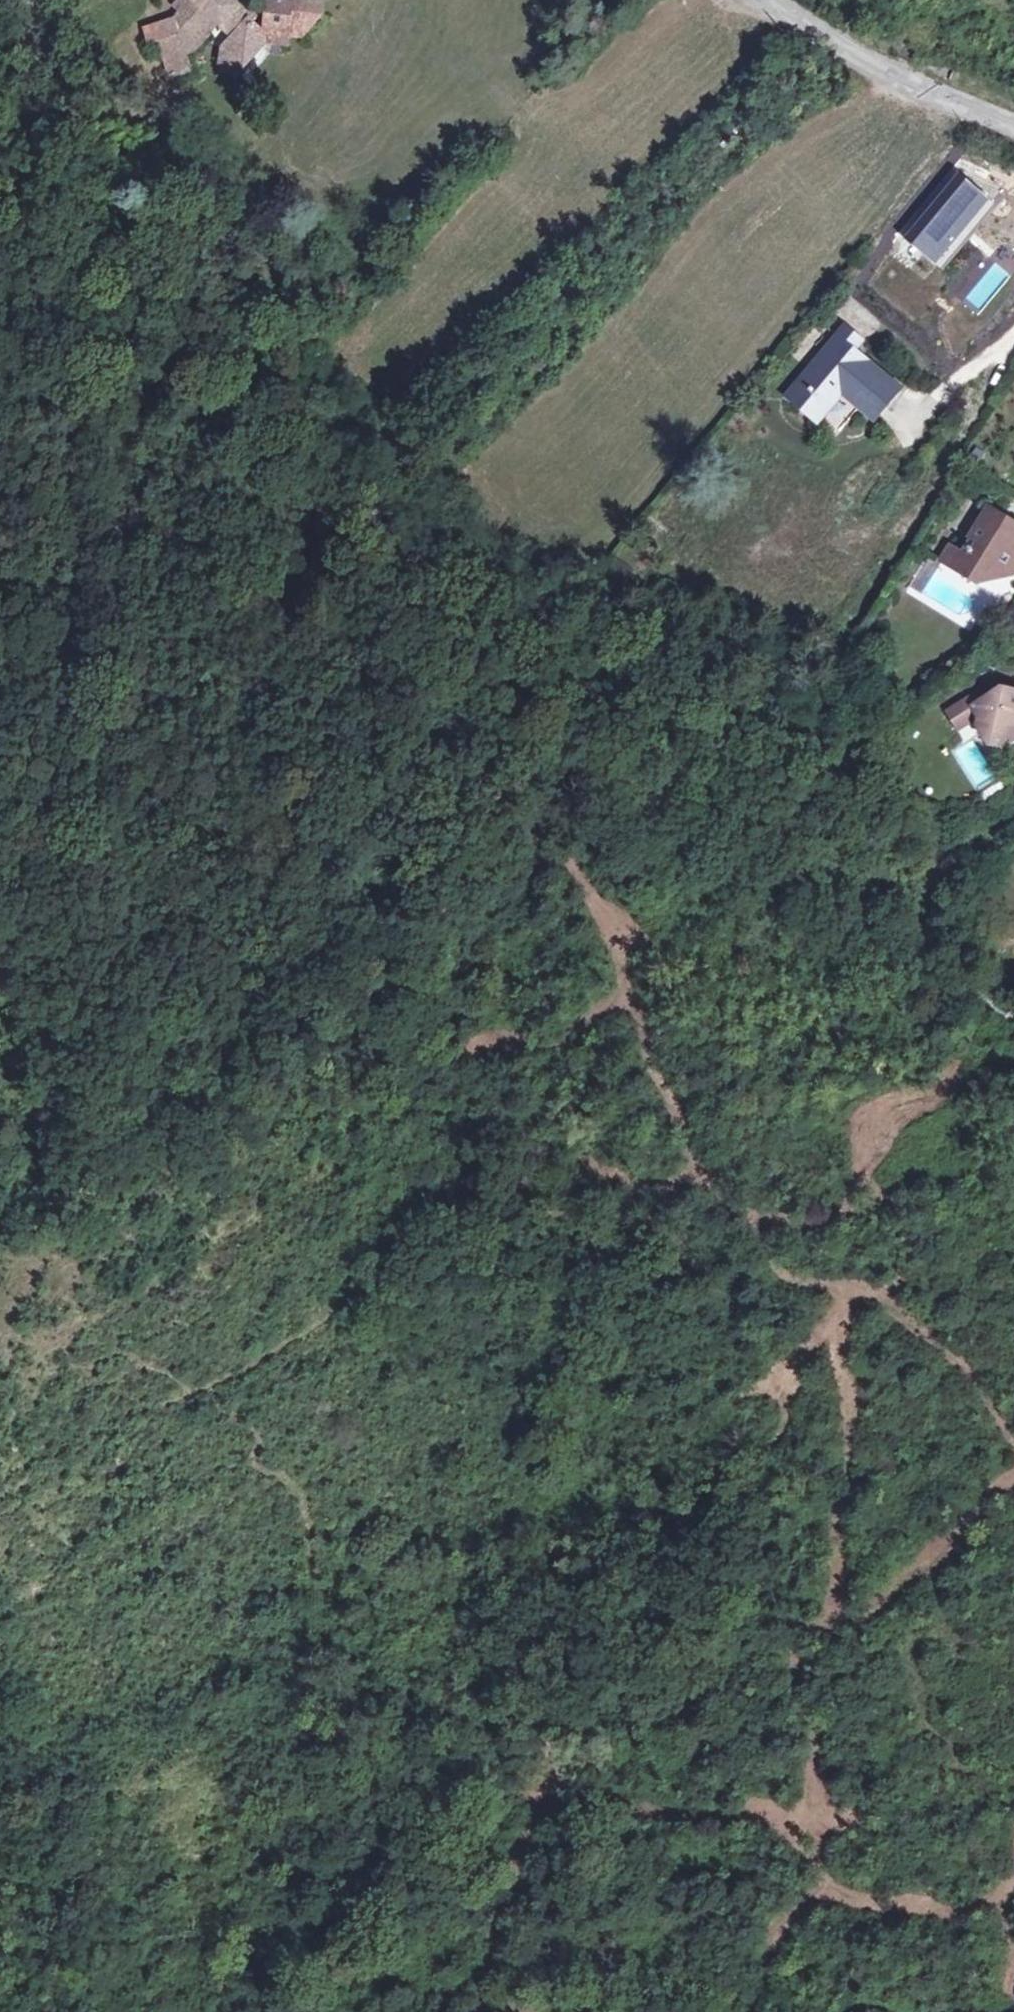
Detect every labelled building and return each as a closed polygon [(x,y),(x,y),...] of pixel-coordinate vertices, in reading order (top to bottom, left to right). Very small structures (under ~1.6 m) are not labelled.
[(172,6),(179,12),(173,20),(144,29),(148,42),(157,40),(167,70),(189,63),(186,53),(184,47),(191,45),(213,19),(218,25),(231,37),(223,46),(243,64),(263,43),(288,45),(288,35),(302,37),(321,14),(318,0),(295,0),(294,2),(283,0),(268,0),(264,29),(259,31),(250,24),(255,19),(239,3),(231,12),(225,6),(231,1),(232,0),(178,0),(172,6)] [(231,1),(225,6),(231,12),(239,3),(235,0),(232,0),(231,1)] [(184,47),(186,53),(195,51),(218,25),(213,19),(191,45),(184,47)] [(860,343),(845,330),(789,397),(818,421),(841,392),(875,420),(899,391),(852,351),(860,343)] [(980,583),(1000,578),(1007,565),(1013,569),(1013,525),(989,509),(953,566),(980,583)] [(612,560),(607,568),(623,578),(629,570),(612,560)] [(1001,690),(978,705),(973,708),(978,715),(992,737),(1009,742),(1013,727),(1013,693),(1001,690)] [(973,697),(949,712),(959,727),(978,715),(973,708),(978,705),(973,697)] [(973,785),(991,772),(969,740),(951,752),(973,785)]
